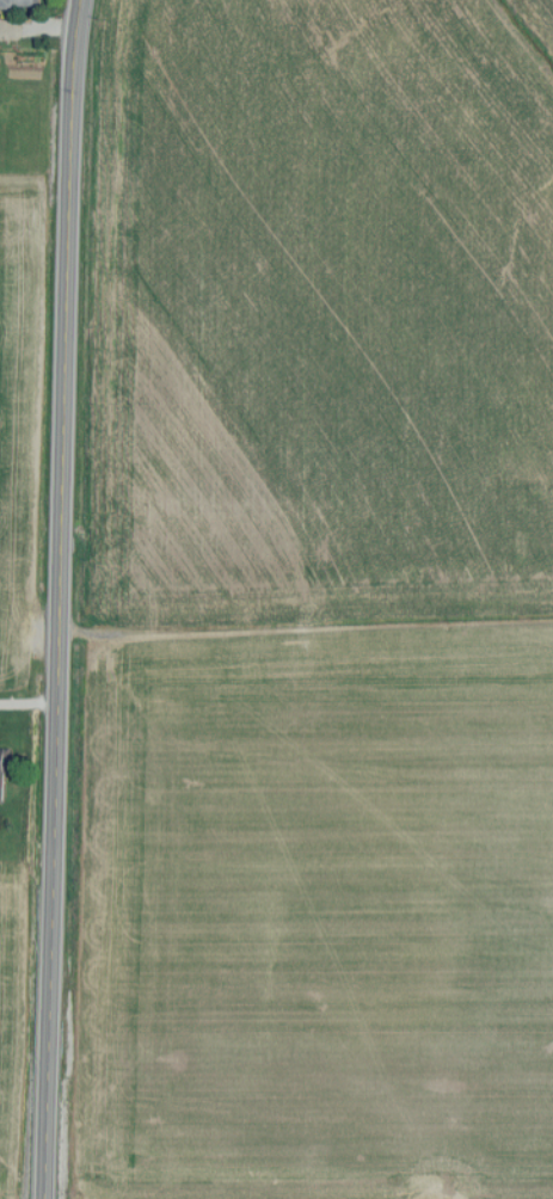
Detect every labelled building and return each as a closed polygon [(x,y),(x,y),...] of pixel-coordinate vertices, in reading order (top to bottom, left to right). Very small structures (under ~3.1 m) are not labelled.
[(9,800),(9,746),(0,746),(0,800),(9,800)]
